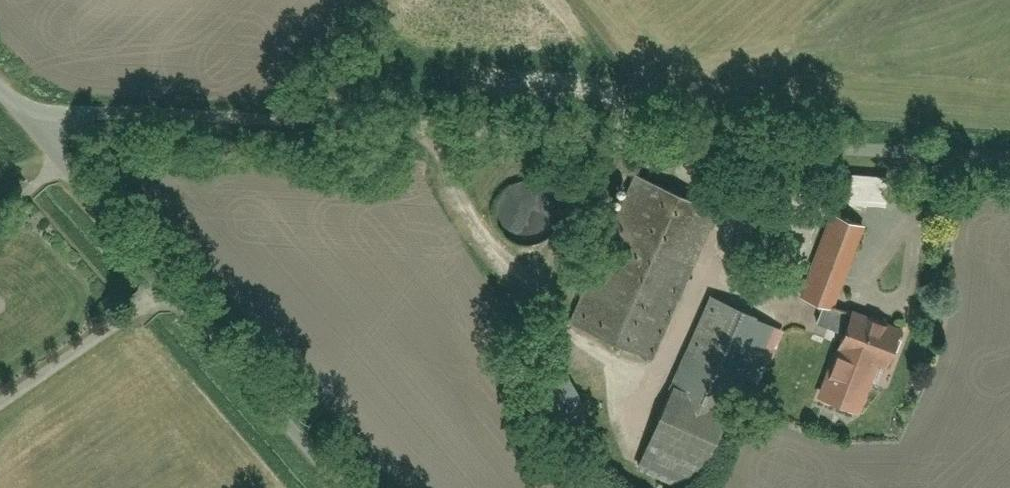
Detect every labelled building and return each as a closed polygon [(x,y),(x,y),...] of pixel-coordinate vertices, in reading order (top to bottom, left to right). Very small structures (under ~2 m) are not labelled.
[(717,213),(634,177),(571,323),(653,358),(717,213)] [(853,179),(854,206),(889,205),(888,179),(853,179)] [(496,216),(499,230),(508,241),(521,248),(532,249),(553,240),(561,227),(563,215),(559,199),(551,189),(531,182),(515,185),(503,194),(496,208),(496,216)] [(833,217),(803,300),(823,307),(837,313),(868,229),(833,217)] [(641,471),(683,487),(701,487),(771,322),(714,298),(641,471)] [(846,333),(820,404),(861,419),(881,367),(892,371),(907,330),(898,327),(899,325),(856,310),(853,318),(837,313),(823,307),(817,323),(846,333)] [(567,373),(533,391),(554,428),(588,409),(567,373)]
